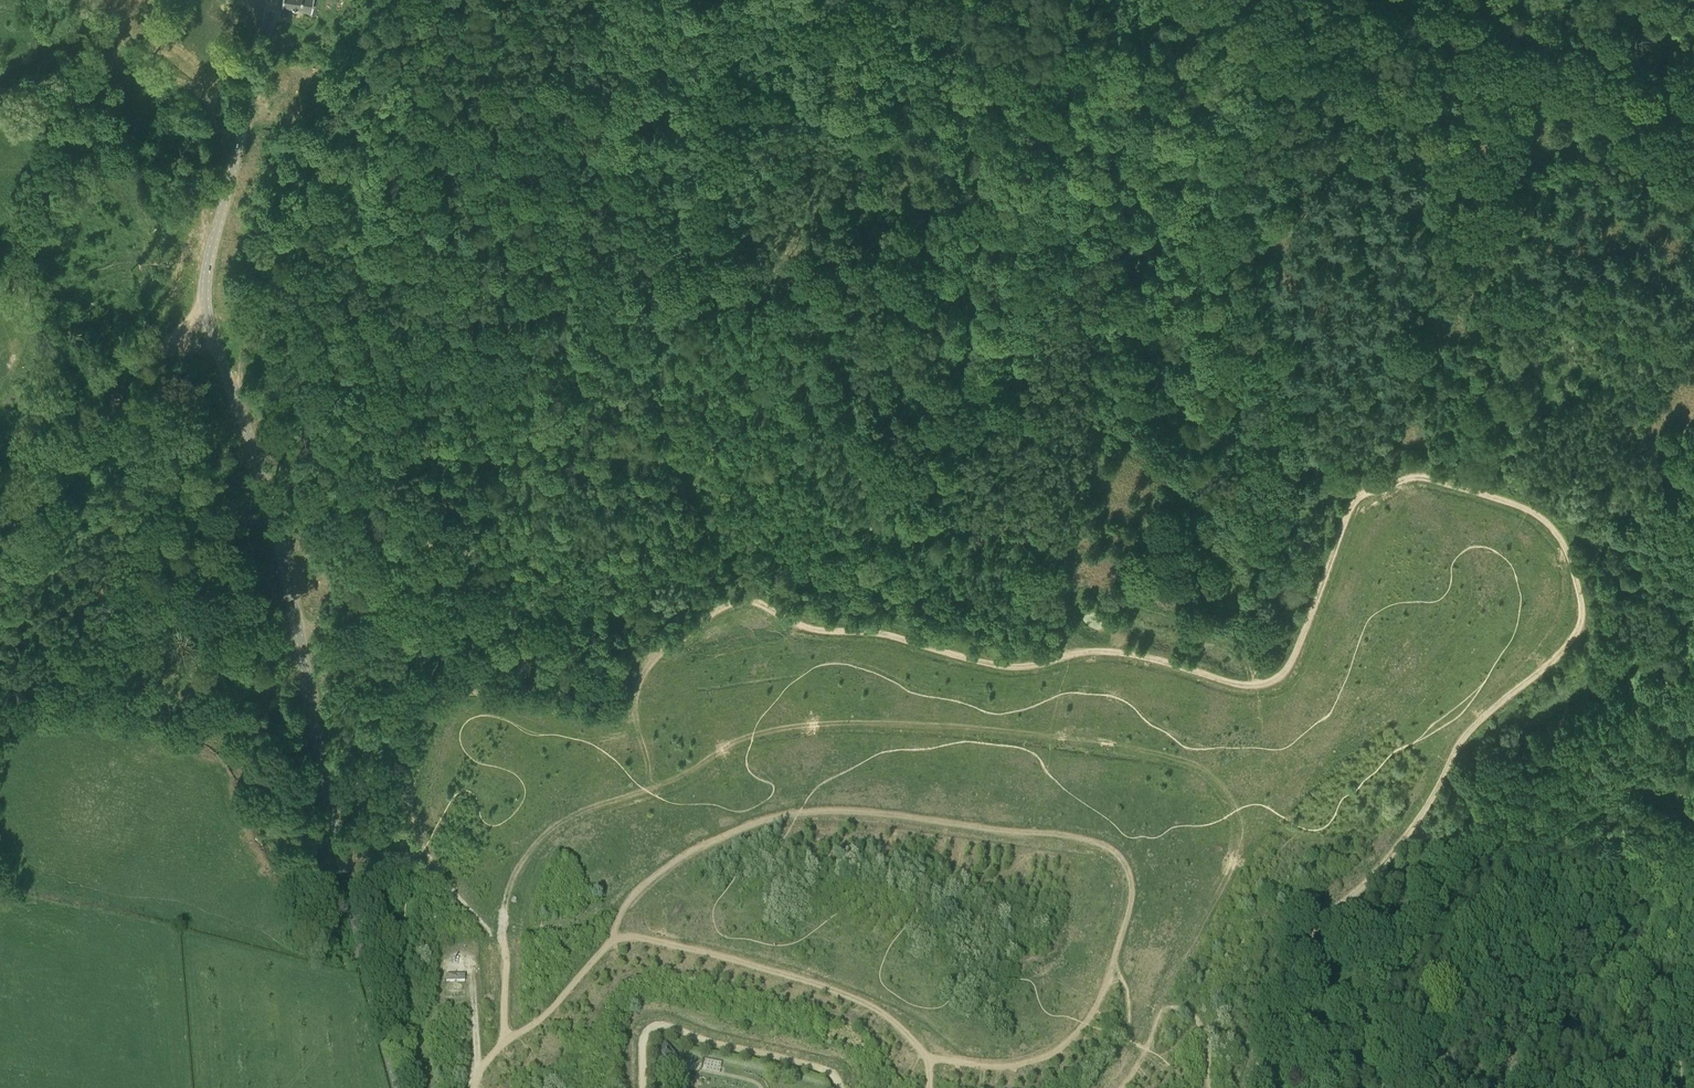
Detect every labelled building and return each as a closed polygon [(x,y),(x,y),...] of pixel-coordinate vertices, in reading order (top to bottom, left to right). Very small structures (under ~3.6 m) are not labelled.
[(282,6),(288,7),(310,11),(311,11),(311,15),(317,16),(320,0),(282,0),(282,2),(282,6)] [(665,1043),(658,1047),(661,1053),(662,1053),(661,1052),(668,1047),(669,1048),(669,1047),(665,1043)]
